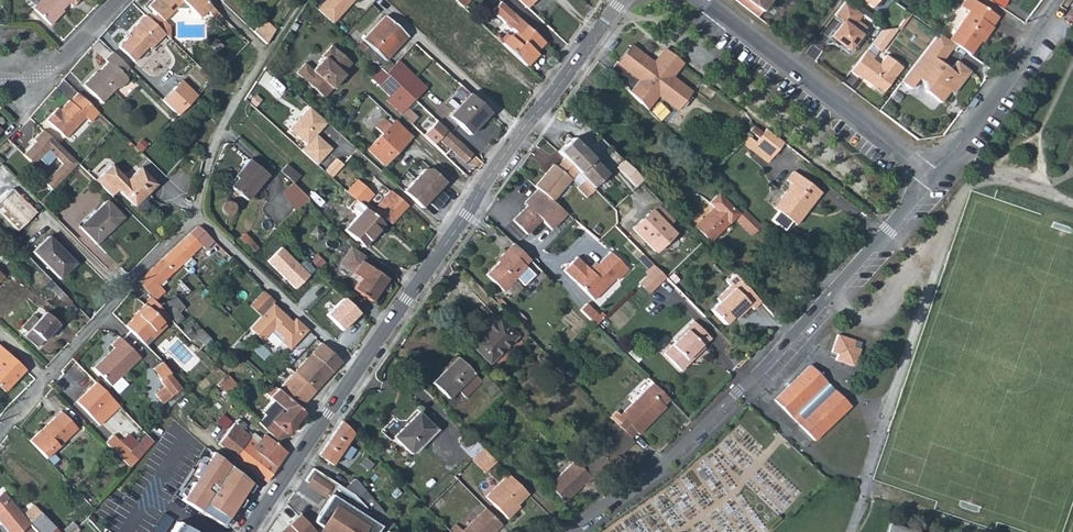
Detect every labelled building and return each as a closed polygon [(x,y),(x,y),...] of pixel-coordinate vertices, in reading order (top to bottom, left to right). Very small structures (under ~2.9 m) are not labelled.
[(30,9),(48,26),(62,12),(60,10),(67,4),(71,7),(77,0),(39,0),(30,9)] [(205,0),(152,0),(148,5),(153,9),(163,19),(174,8),(190,8),(198,17),(205,10),(211,16),(216,11),(205,0)] [(352,0),(328,0),(319,10),(333,23),(345,10),(344,9),(352,0)] [(345,10),(355,0),(352,0),(344,9),(345,10)] [(453,19),(463,8),(455,0),(444,0),(439,6),(453,19)] [(469,2),(467,0),(455,0),(463,8),(469,2)] [(500,42),(525,66),(536,54),(535,53),(531,49),(540,39),(499,0),(491,9),(503,20),(504,24),(506,27),(510,27),(515,31),(510,37),(507,35),(500,42)] [(758,17),(761,12),(745,0),(736,0),(758,17)] [(761,12),(771,0),(745,0),(761,12)] [(954,44),(969,55),(989,26),(988,25),(995,15),(973,0),(966,10),(967,11),(946,39),(954,44)] [(841,21),(828,37),(836,44),(837,42),(840,45),(847,50),(865,27),(856,20),(861,14),(844,1),(833,15),(841,21)] [(158,25),(163,19),(153,9),(148,15),(158,25)] [(216,11),(211,16),(216,20),(221,15),(216,11)] [(148,15),(145,12),(128,28),(130,31),(127,35),(119,43),(133,58),(148,44),(150,46),(164,31),(158,25),(148,15)] [(405,36),(384,16),(363,40),(384,59),(405,36)] [(260,25),(271,36),(276,30),(265,20),(260,25)] [(260,25),(254,32),(266,44),(271,36),(260,25)] [(946,39),(937,33),(927,47),(900,81),(909,88),(917,78),(923,83),(924,91),(939,102),(948,90),(952,93),(969,71),(955,61),(949,69),(940,62),(954,44),(946,39)] [(535,53),(544,42),(540,39),(531,49),(535,53)] [(614,42),(611,39),(606,46),(608,48),(614,42)] [(682,63),(664,49),(654,62),(631,45),(616,66),(637,81),(639,82),(631,94),(646,109),(656,96),(658,98),(678,112),(682,107),(684,109),(693,98),(689,95),(692,92),(673,78),(671,77),(682,63)] [(305,63),(296,72),(323,98),(329,92),(327,90),(332,85),(334,87),(344,76),(342,74),(352,64),(333,46),(323,56),(325,58),(313,70),(305,63)] [(130,66),(113,49),(106,56),(109,59),(99,69),(97,69),(85,81),(104,99),(116,86),(121,86),(127,80),(127,74),(124,71),(130,66)] [(865,49),(849,70),(857,76),(858,75),(860,73),(863,75),(863,79),(881,92),(901,66),(885,54),(878,63),(871,58),(873,55),(865,49)] [(389,76),(414,99),(425,87),(397,60),(386,73),(389,76)] [(684,64),(682,63),(671,77),(673,78),(684,64)] [(354,66),(352,64),(342,74),(344,76),(354,66)] [(386,73),(382,69),(373,79),(380,85),(389,76),(386,73)] [(400,114),(406,108),(414,99),(389,76),(380,85),(379,87),(389,96),(385,100),(400,114)] [(629,92),(631,94),(639,82),(637,81),(629,92)] [(91,120),(100,110),(79,90),(71,98),(70,97),(61,107),(57,111),(55,109),(47,116),(66,135),(86,114),(91,120)] [(485,124),(492,116),(469,95),(449,117),(469,135),(482,121),(485,124)] [(646,109),(647,110),(658,98),(656,96),(646,109)] [(299,150),(315,164),(329,149),(318,139),(316,141),(314,139),(314,135),(325,123),(308,107),(288,129),(305,144),(299,150)] [(416,119),(406,108),(400,114),(411,124),(416,119)] [(410,136),(394,120),(393,121),(389,125),(385,120),(383,118),(374,127),(381,134),(366,149),(382,165),(410,136)] [(472,155),(436,122),(423,136),(434,146),(440,140),(450,150),(451,149),(465,162),(472,155)] [(758,138),(762,132),(752,125),(748,130),(758,138)] [(772,156),(783,142),(765,128),(762,132),(758,138),(754,142),(772,156)] [(78,163),(43,130),(33,140),(35,142),(24,154),(33,163),(39,158),(49,167),(57,158),(64,164),(46,183),(52,189),(78,163)] [(767,162),(772,156),(754,142),(747,137),(741,142),(767,162)] [(558,154),(564,159),(593,188),(606,174),(571,140),(558,154)] [(240,173),(236,178),(229,186),(246,200),(267,175),(248,159),(238,171),(240,173)] [(593,188),(564,159),(554,169),(552,166),(535,186),(539,190),(550,201),(570,181),(577,187),(575,189),(585,198),(594,189),(593,188)] [(325,173),(331,178),(342,166),(335,160),(325,173)] [(285,165),(279,171),(292,183),(298,176),(285,165)] [(119,190),(134,204),(155,182),(139,168),(127,181),(111,166),(96,181),(113,196),(119,190)] [(421,209),(444,182),(431,169),(424,170),(403,193),(421,209)] [(788,176),(817,198),(820,193),(798,176),(792,172),(788,176)] [(351,175),(340,187),(354,199),(382,225),(386,220),(390,223),(405,206),(388,192),(373,208),(366,201),(372,195),(351,175)] [(809,208),(817,198),(788,176),(785,180),(790,184),(779,198),(784,202),(776,212),(791,223),(798,221),(804,214),(802,212),(802,211),(809,208)] [(308,198),(298,189),(289,198),(298,208),(308,198)] [(527,207),(512,221),(527,235),(540,222),(551,232),(566,217),(550,201),(539,190),(524,204),(527,207)] [(694,226),(708,240),(733,216),(736,213),(718,193),(708,202),(712,208),(694,226)] [(136,206),(141,211),(151,201),(146,196),(136,206)] [(784,202),(779,198),(771,208),(776,212),(784,202)] [(235,209),(235,208),(235,207),(235,204),(234,203),(233,201),(232,201),(230,200),(228,199),(226,199),(224,200),(222,201),(220,203),(219,205),(219,207),(219,208),(219,211),(220,213),(221,214),(223,215),(224,216),(226,216),(228,216),(231,215),(233,214),(234,213),(235,211),(235,209)] [(376,237),(385,227),(382,225),(354,199),(347,208),(356,216),(343,230),(362,246),(373,234),(376,237)] [(122,216),(104,201),(80,227),(96,242),(122,216)] [(632,231),(655,255),(674,236),(667,229),(673,222),(659,207),(653,213),(656,216),(653,219),(648,214),(632,231)] [(733,216),(752,234),(761,225),(743,207),(736,213),(733,216)] [(161,259),(172,272),(200,246),(204,250),(213,241),(196,225),(161,259)] [(247,244),(254,252),(259,248),(245,233),(239,238),(245,245),(247,244)] [(59,278),(75,263),(48,236),(33,251),(59,278)] [(532,263),(514,244),(497,260),(500,263),(486,276),(502,293),(516,279),(524,287),(534,277),(526,269),(532,263)] [(282,247),(265,264),(294,291),(311,274),(282,247)] [(359,278),(357,282),(352,288),(370,301),(385,279),(363,264),(365,260),(349,248),(338,264),(351,273),(359,278)] [(609,252),(598,263),(591,271),(588,268),(578,257),(564,271),(593,301),(611,283),(614,285),(628,271),(609,252)] [(161,259),(137,282),(154,301),(164,291),(158,285),(172,272),(161,259)] [(591,271),(598,263),(595,261),(588,268),(591,271)] [(655,289),(666,279),(655,268),(644,278),(655,289)] [(349,276),(357,282),(359,278),(351,273),(349,276)] [(758,302),(731,274),(723,282),(727,286),(714,299),(717,302),(708,310),(722,325),(731,316),(734,313),(737,316),(747,306),(750,309),(758,302)] [(640,282),(651,293),(655,289),(644,278),(640,282)] [(61,303),(67,297),(51,281),(46,286),(58,298),(47,302),(50,305),(61,303)] [(640,282),(638,284),(649,295),(651,293),(640,282)] [(260,316),(272,304),(274,302),(262,291),(249,305),(260,316)] [(183,306),(173,295),(162,306),(177,323),(183,318),(177,312),(183,306)] [(167,317),(149,298),(144,304),(162,322),(167,317)] [(343,299),(326,317),(342,333),(360,315),(343,299)] [(71,314),(76,309),(69,303),(64,308),(71,314)] [(136,315),(125,326),(141,342),(162,322),(144,304),(134,313),(136,315)] [(299,339),(307,330),(295,319),(290,322),(272,304),(260,316),(248,328),(261,341),(267,335),(279,346),(282,343),(285,347),(293,339),(299,339)] [(586,304),(580,311),(595,326),(605,317),(602,314),(599,317),(586,304)] [(502,311),(509,318),(513,313),(507,306),(502,311)] [(49,329),(54,322),(44,313),(38,320),(27,331),(23,335),(36,347),(50,331),(49,329)] [(471,346),(488,363),(516,337),(494,314),(487,321),(491,325),(471,346)] [(27,331),(38,320),(32,315),(22,326),(27,331)] [(683,324),(700,341),(706,335),(689,318),(683,324)] [(165,326),(162,322),(141,342),(145,346),(165,326)] [(660,351),(678,368),(686,359),(683,356),(687,351),(691,354),(700,346),(698,343),(700,341),(683,324),(670,338),(671,340),(660,351)] [(200,329),(195,335),(203,344),(209,339),(200,329)] [(836,360),(847,364),(855,340),(837,334),(831,351),(838,353),(836,360)] [(110,385),(138,356),(118,336),(110,344),(113,347),(93,368),(110,385)] [(209,349),(214,344),(209,339),(203,344),(209,349)] [(289,350),(299,339),(293,339),(285,347),(289,350)] [(855,340),(847,364),(852,366),(860,342),(855,340)] [(241,345),(237,341),(231,348),(235,352),(241,345)] [(298,408),(341,362),(320,343),(277,390),(298,408)] [(24,368),(0,346),(0,389),(2,391),(24,368)] [(683,356),(686,359),(691,354),(687,351),(683,356)] [(479,381),(480,381),(458,359),(446,370),(445,369),(431,382),(447,399),(456,390),(464,397),(479,381)] [(824,384),(808,367),(773,401),(795,424),(799,420),(793,414),(824,384)] [(178,390),(162,369),(153,375),(161,387),(153,393),(161,403),(178,390)] [(489,382),(492,379),(487,374),(480,381),(479,381),(484,387),(489,382)] [(117,390),(126,384),(121,377),(112,383),(117,390)] [(216,385),(217,385),(226,393),(233,386),(223,377),(216,385)] [(613,422),(628,437),(635,431),(637,433),(664,406),(663,404),(668,398),(651,381),(618,413),(615,410),(608,417),(613,422)] [(497,389),(489,382),(484,387),(480,390),(488,398),(497,389)] [(99,425),(118,406),(96,383),(76,401),(99,425)] [(292,426),(303,413),(298,408),(277,390),(276,388),(268,397),(283,411),(281,414),(279,412),(264,429),(278,441),(284,433),(288,434),(293,428),(292,426)] [(801,422),(797,426),(812,442),(848,408),(833,392),(801,422)] [(28,440),(45,458),(75,429),(59,411),(28,440)] [(433,428),(417,413),(394,436),(409,452),(433,428)] [(238,419),(217,443),(233,456),(249,436),(244,432),(240,429),(244,425),(238,419)] [(353,433),(341,421),(330,437),(317,456),(332,465),(353,433)] [(610,464),(633,442),(628,437),(613,422),(608,426),(615,433),(598,451),(610,464)] [(252,433),(249,436),(256,443),(259,439),(252,433)] [(152,441),(145,434),(129,452),(120,444),(113,451),(129,468),(152,441)] [(252,448),(275,467),(285,452),(263,434),(259,439),(256,443),(252,448)] [(471,458),(480,449),(467,435),(458,445),(471,458)] [(249,436),(233,456),(265,482),(275,467),(252,448),(256,443),(249,436)] [(592,479),(594,481),(610,464),(598,451),(581,467),(592,479)] [(214,454),(183,500),(220,525),(248,483),(214,454)] [(592,479),(581,467),(574,461),(548,486),(564,503),(583,484),(585,485),(592,479)] [(491,468),(496,473),(501,468),(496,463),(491,468)] [(344,487),(313,467),(304,480),(326,493),(332,485),(365,506),(354,494),(344,487)] [(516,503),(527,492),(507,472),(484,496),(506,517),(514,509),(512,507),(516,503)] [(354,494),(360,488),(351,475),(344,487),(354,494)] [(361,489),(360,488),(354,494),(365,506),(368,510),(374,504),(368,497),(361,489)] [(32,505),(20,514),(1,492),(0,493),(0,523),(8,531),(16,531),(25,525),(31,531),(48,531),(53,527),(32,505)] [(315,521),(332,531),(380,531),(375,526),(369,522),(370,520),(365,516),(332,494),(315,521)] [(379,511),(374,504),(368,510),(374,517),(379,511)] [(500,524),(484,508),(461,531),(455,524),(449,530),(451,531),(492,531),(500,524)] [(170,515),(163,511),(153,530),(158,531),(160,531),(170,515)] [(383,516),(379,511),(374,517),(378,522),(383,516)] [(298,515),(279,531),(315,531),(298,515)] [(170,531),(193,531),(177,522),(170,531)]
